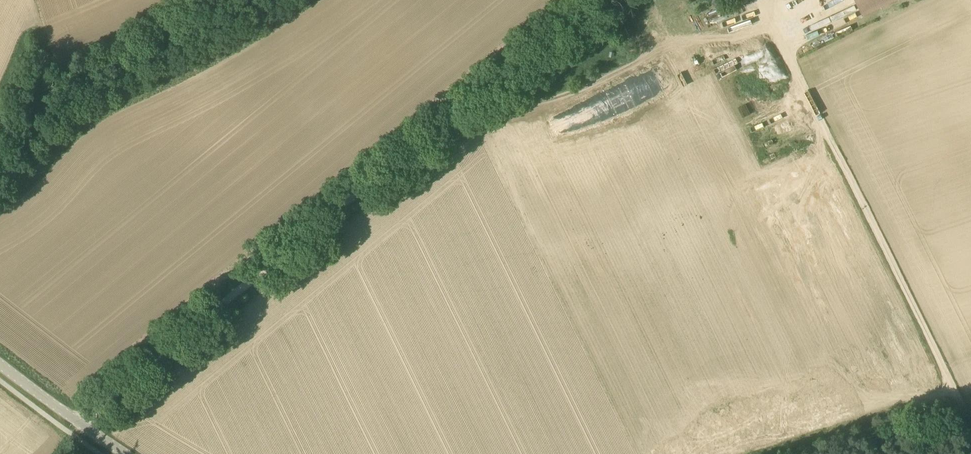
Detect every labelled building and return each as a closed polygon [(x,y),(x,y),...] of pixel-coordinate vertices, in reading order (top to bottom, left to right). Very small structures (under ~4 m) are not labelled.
[(862,16),(895,0),(855,0),(862,16)] [(770,27),(774,25),(765,9),(761,12),(770,27)]
